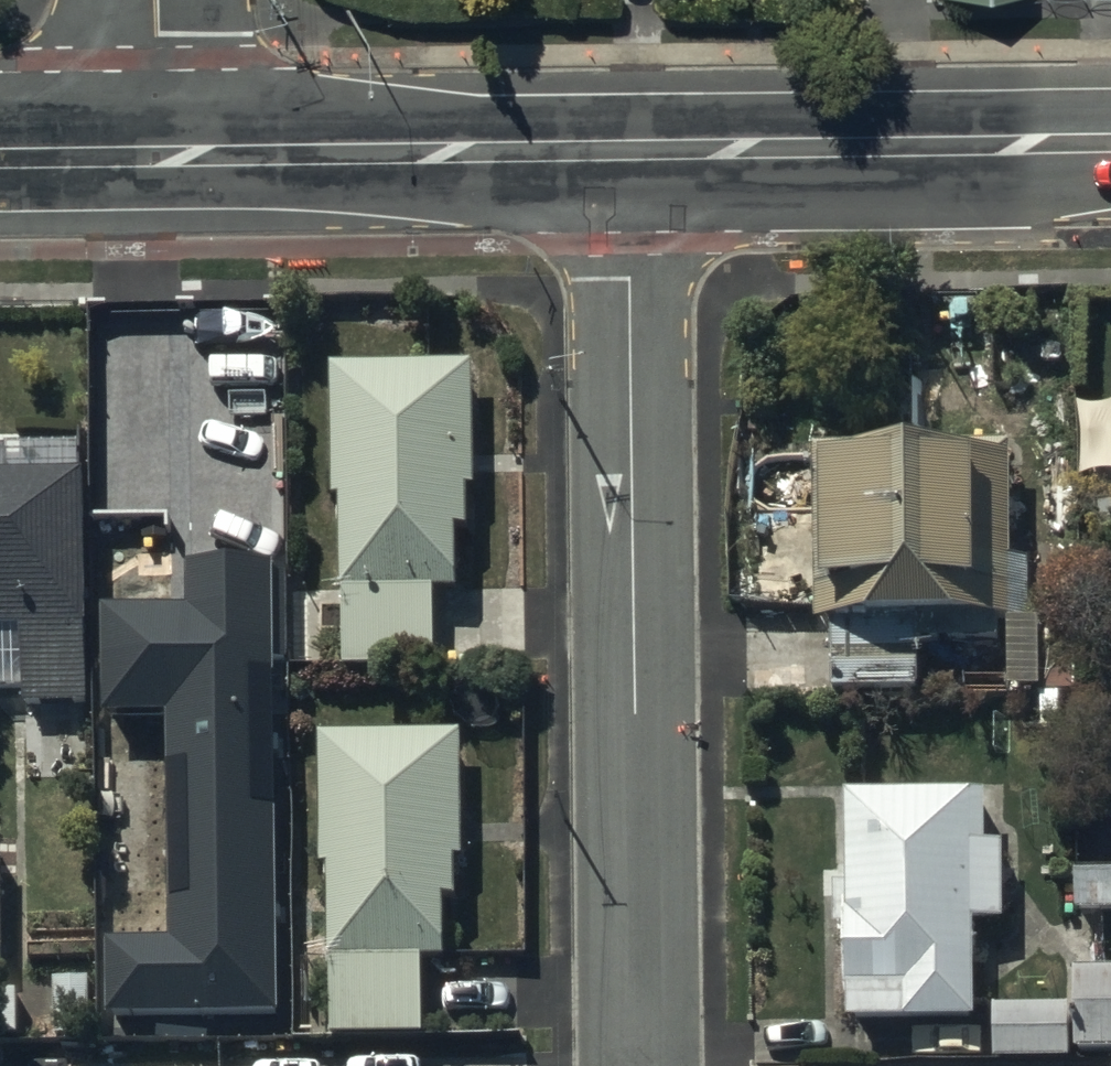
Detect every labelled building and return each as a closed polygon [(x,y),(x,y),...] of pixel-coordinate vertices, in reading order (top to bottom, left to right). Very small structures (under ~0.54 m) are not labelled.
[(470,363),(338,366),(344,591),(476,588),(470,363)] [(1011,453),(816,460),(821,631),(1017,625),(1011,453)] [(0,473),(0,682),(83,680),(78,471),(0,473)] [(271,556),(184,557),(185,602),(111,603),(112,713),(167,713),(170,932),(112,932),(113,1012),(277,1010),(271,556)] [(459,741),(328,744),(333,973),(464,970),(459,741)] [(989,793),(843,795),(847,1019),(993,1017),(989,793)] [(1077,824),(1078,910),(1110,910),(1110,824),(1077,824)] [(1078,972),(1078,1053),(1110,1053),(1110,972),(1078,972)] [(1070,1057),(1070,1007),(1044,1008),(1044,999),(1021,999),(1021,1008),(996,1008),(996,1057),(1070,1057)]
